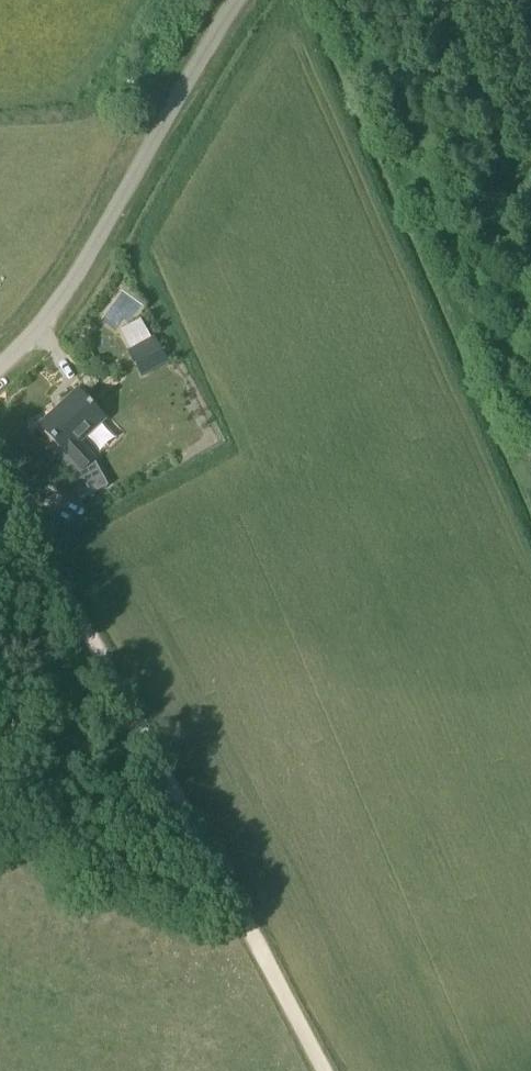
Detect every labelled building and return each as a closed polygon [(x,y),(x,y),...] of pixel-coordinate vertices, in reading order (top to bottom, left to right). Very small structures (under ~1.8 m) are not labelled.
[(154,338),(126,354),(141,380),(169,364),(154,338)] [(94,460),(79,444),(104,421),(78,392),(40,428),(65,455),(66,455),(82,472),(94,460)]
